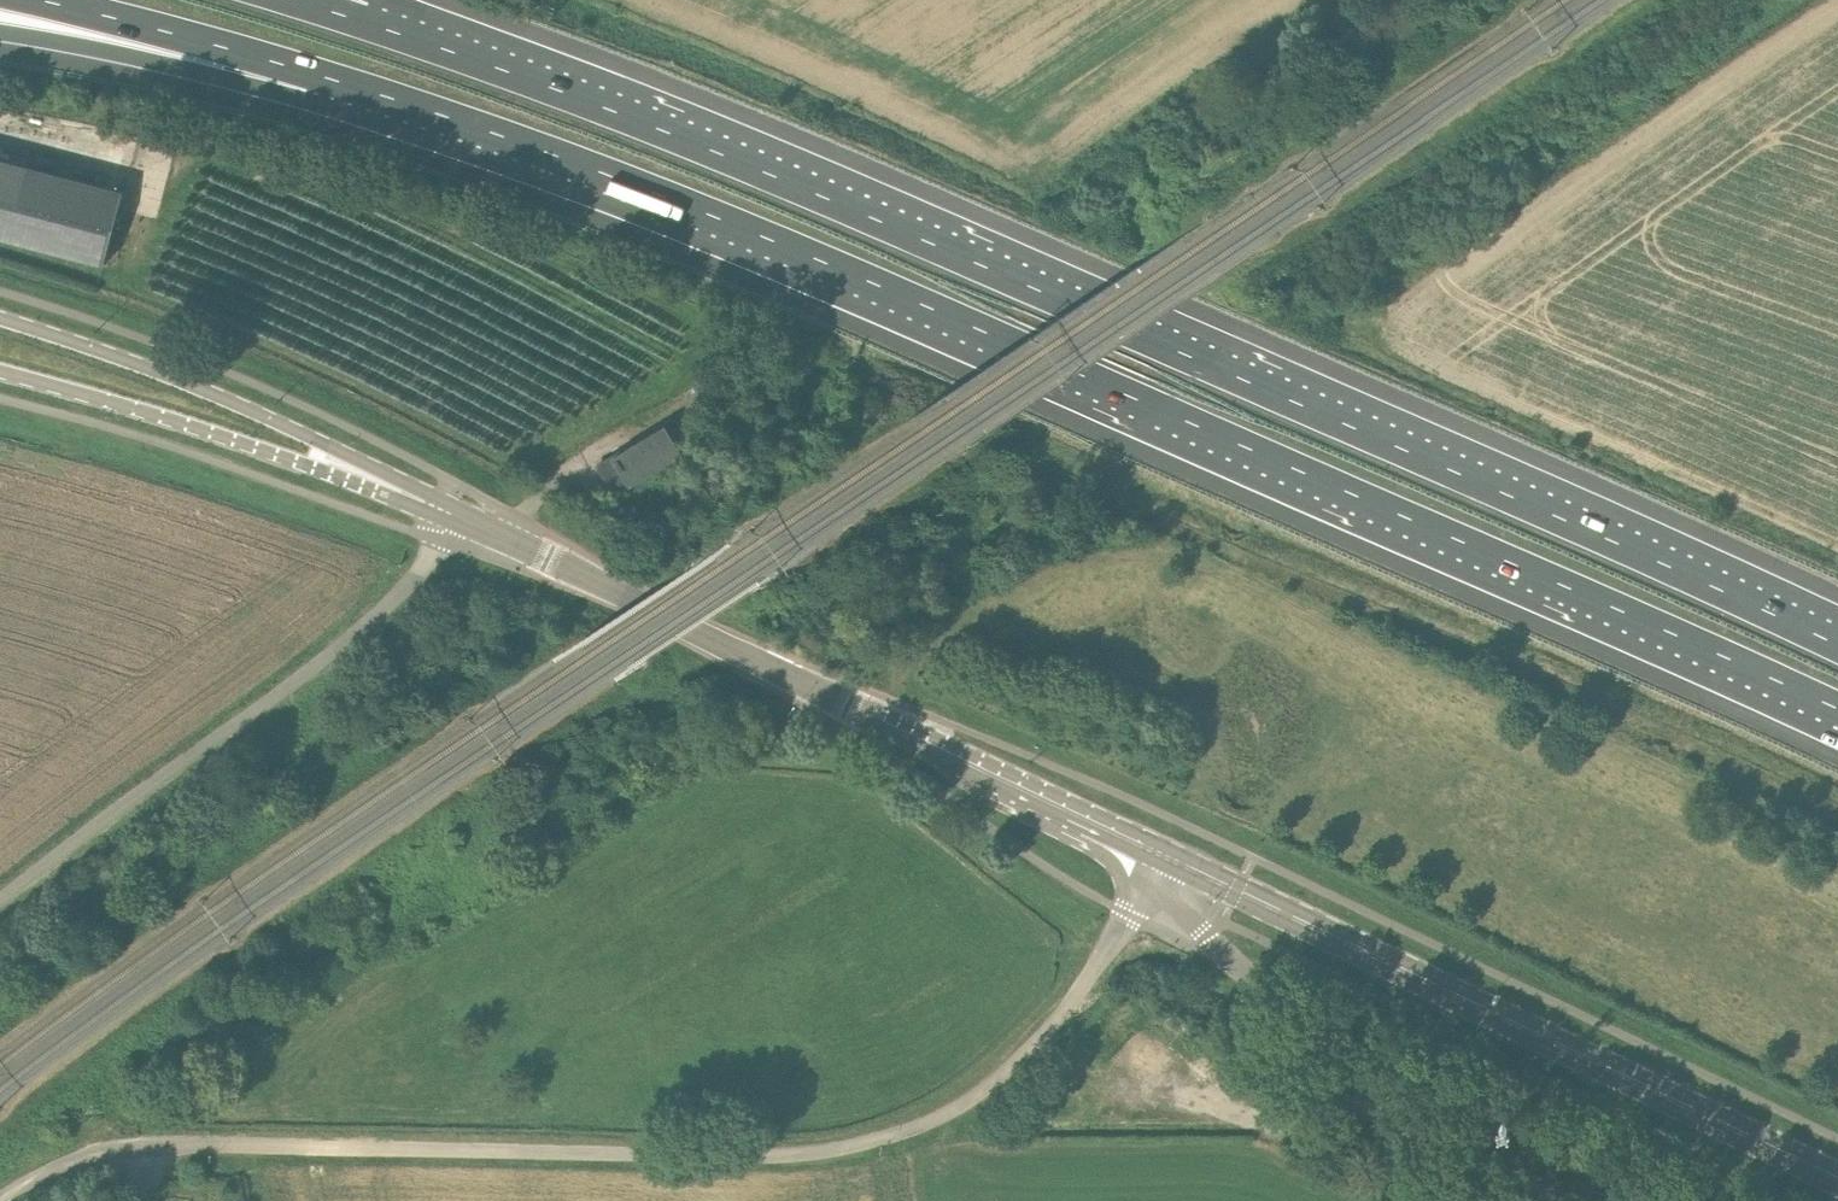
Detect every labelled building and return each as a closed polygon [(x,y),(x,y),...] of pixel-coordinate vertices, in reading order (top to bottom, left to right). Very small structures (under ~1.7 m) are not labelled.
[(30,166),(0,158),(0,237),(10,240),(105,265),(125,191),(30,166)] [(682,454),(665,426),(625,450),(624,449),(596,466),(614,495),(682,454)]
